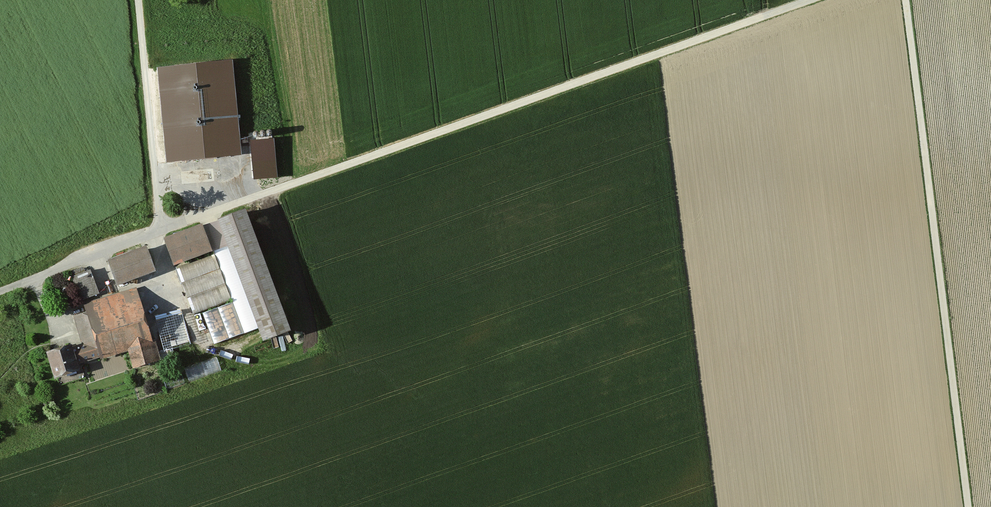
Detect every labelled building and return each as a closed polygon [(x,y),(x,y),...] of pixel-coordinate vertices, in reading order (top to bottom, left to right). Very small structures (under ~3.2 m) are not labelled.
[(231,62),(160,69),(168,159),(239,153),(231,62)] [(273,139),(251,141),(255,178),(276,176),(273,139)] [(242,207),(154,238),(164,267),(208,251),(209,255),(172,268),(189,316),(198,313),(210,344),(244,332),(249,344),(287,330),(242,207)] [(137,247),(98,263),(108,288),(147,272),(137,247)] [(86,271),(69,277),(77,300),(94,294),(86,271)] [(87,341),(39,353),(46,378),(71,372),(70,365),(121,352),(125,368),(154,361),(149,340),(143,341),(130,291),(77,304),(87,341)] [(189,377),(222,370),(220,357),(186,363),(189,377)]
